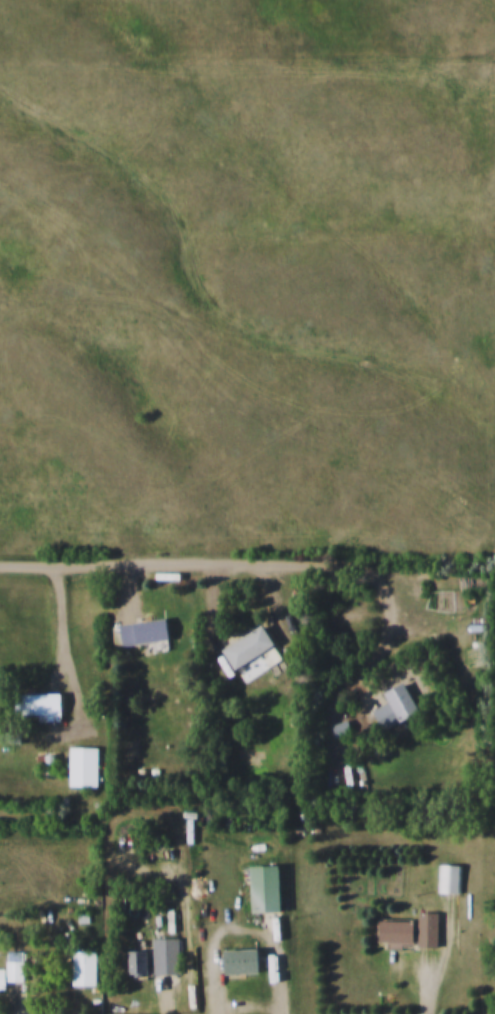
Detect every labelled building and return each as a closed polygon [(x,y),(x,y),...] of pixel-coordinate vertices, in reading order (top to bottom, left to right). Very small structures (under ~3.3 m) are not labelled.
[(124,643),(173,638),(171,617),(122,622),(124,643)] [(237,668),(265,653),(271,664),(281,659),(274,647),(278,645),(267,625),(225,647),(237,668)] [(393,701),(377,709),(387,729),(424,711),(409,681),(389,691),(393,701)] [(18,693),(18,716),(64,716),(64,693),(18,693)] [(353,731),(350,721),(337,725),(340,735),(353,731)] [(101,746),(72,746),(72,786),(101,786),(101,746)] [(254,865),(254,911),(285,911),(285,865),(254,865)] [(422,912),(422,946),(442,946),(442,912),(422,912)] [(418,942),(418,920),(382,920),(382,942),(418,942)] [(159,966),(180,966),(180,939),(159,939),(159,966)] [(265,972),(265,949),(229,949),(229,972),(265,972)] [(99,986),(99,950),(75,950),(75,986),(99,986)] [(152,950),(132,950),(132,976),(152,976),(152,950)] [(10,952),(10,968),(0,968),(0,989),(9,989),(9,980),(26,980),(26,952),(10,952)]
